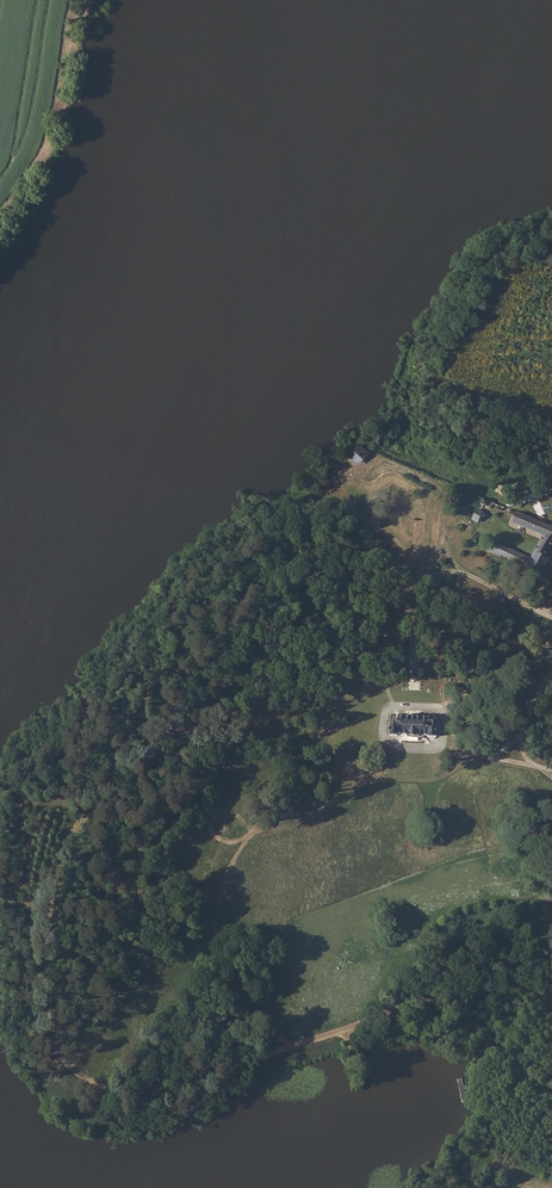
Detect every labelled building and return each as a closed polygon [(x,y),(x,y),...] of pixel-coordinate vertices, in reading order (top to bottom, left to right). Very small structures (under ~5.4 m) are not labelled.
[(363,443),(354,450),(360,458),(370,451),(363,443)] [(481,495),(478,501),(482,502),(487,504),(490,499),(481,495)] [(476,508),(471,516),(477,519),(481,510),(479,509),(476,508)] [(486,548),(529,569),(528,572),(534,575),(535,573),(537,575),(540,570),(547,555),(543,553),(547,545),(551,540),(551,526),(515,510),(509,525),(522,531),(524,526),(539,534),(528,557),(491,539),(486,548)] [(388,722),(388,734),(396,734),(396,733),(407,733),(407,735),(416,736),(416,734),(426,735),(428,736),(435,737),(436,724),(434,724),(435,719),(397,715),(395,716),(391,716),(390,722),(388,722)]
